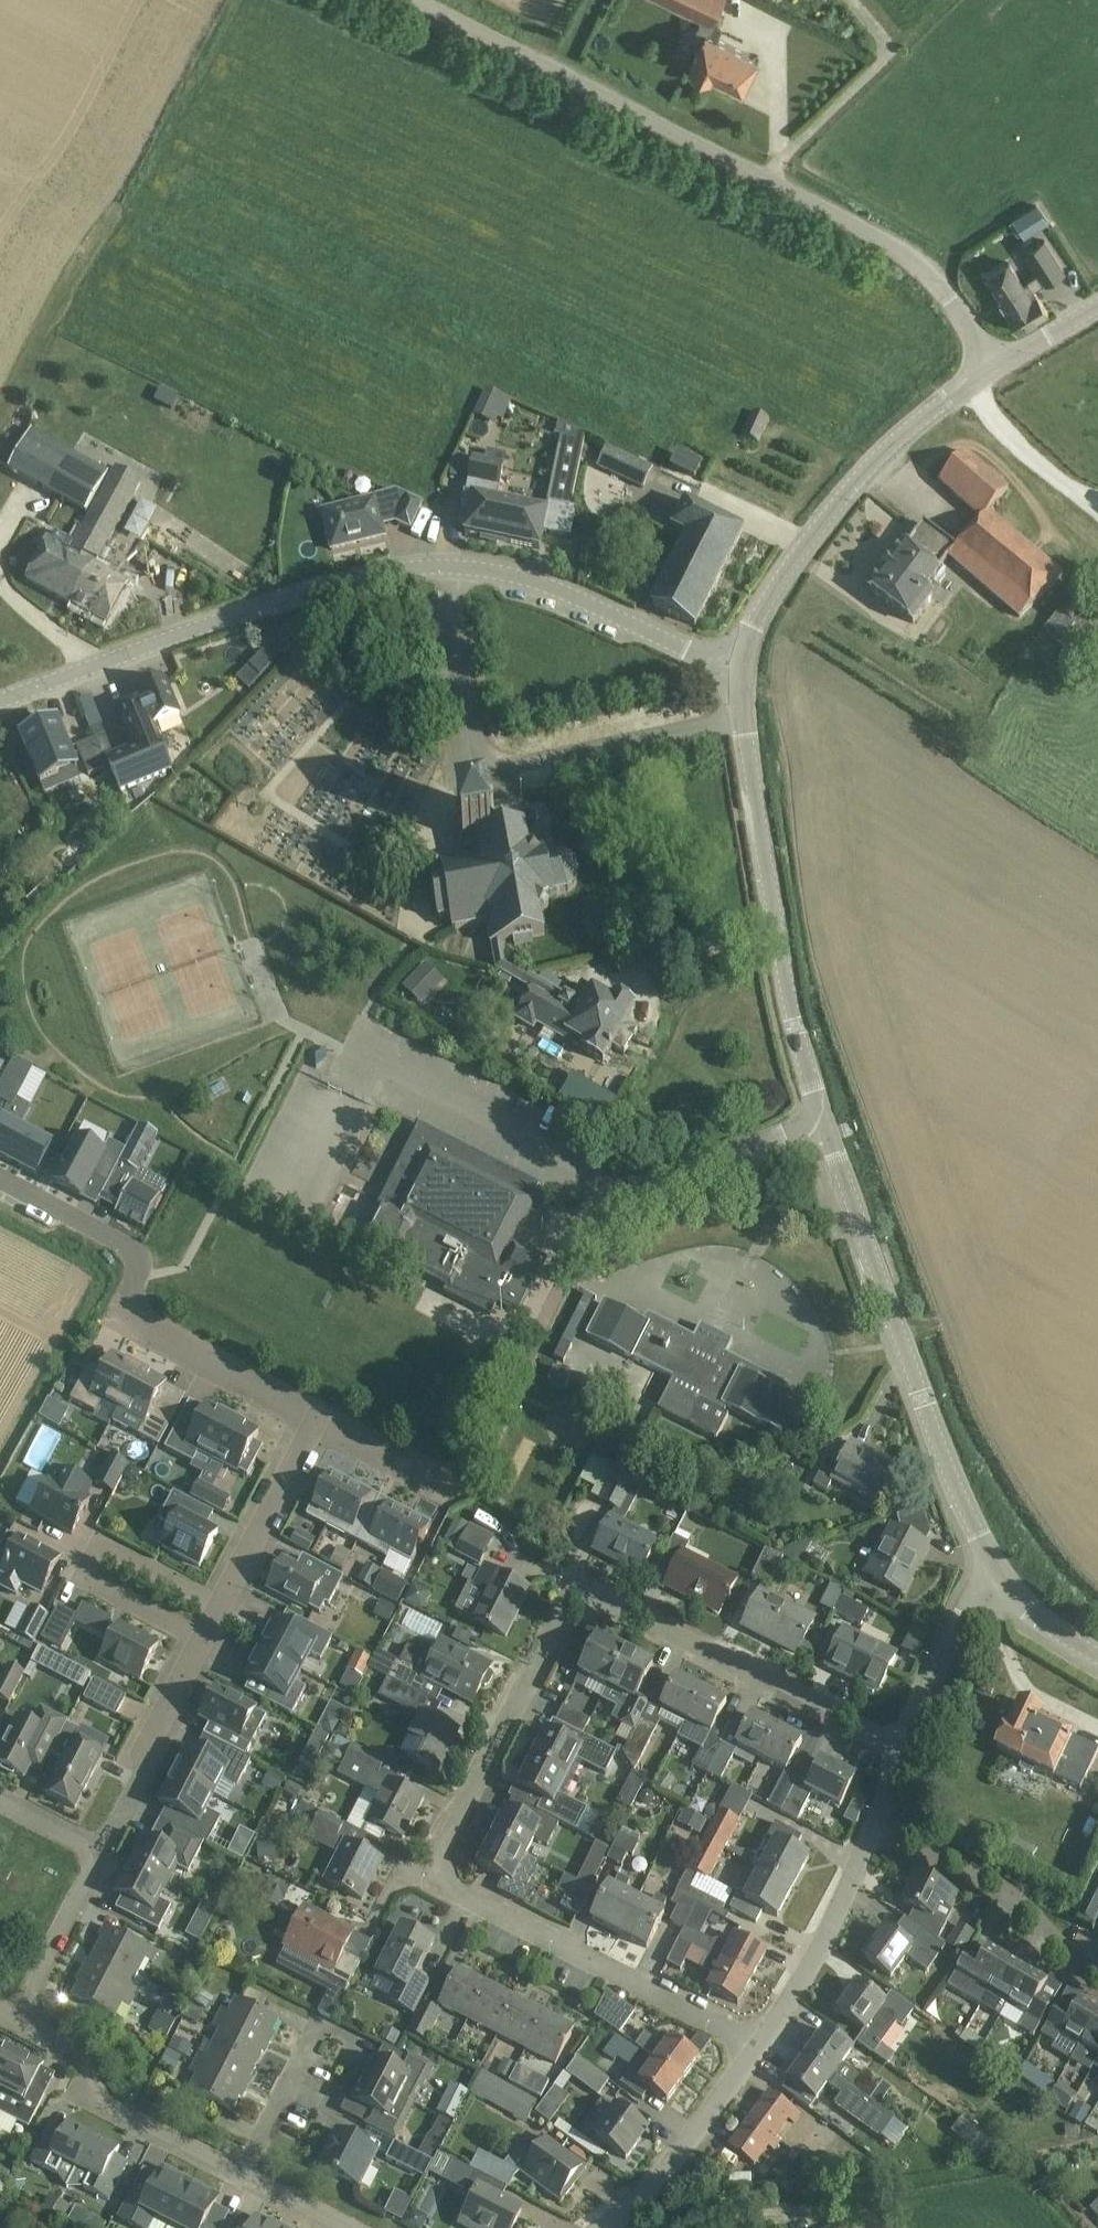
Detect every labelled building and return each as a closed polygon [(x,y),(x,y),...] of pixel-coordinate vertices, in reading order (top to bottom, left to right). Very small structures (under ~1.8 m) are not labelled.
[(702,21),(696,33),(705,37),(691,66),(712,77),(713,81),(738,93),(739,91),(743,93),(751,78),(749,76),(758,59),(719,40),(724,29),(714,24),(725,0),(658,0),(702,21)] [(1037,206),(1015,219),(1025,235),(1047,221),(1037,206)] [(1064,271),(1044,240),(1026,251),(1039,273),(1027,280),(1027,281),(1023,284),(1009,262),(987,276),(1010,312),(1006,314),(1018,331),(1048,312),(1034,290),(1045,282),(1046,283),(1064,271)] [(501,396),(485,389),(473,415),(490,422),(501,396)] [(770,418),(753,411),(742,436),(759,443),(770,418)] [(585,436),(559,423),(556,436),(584,442),(585,436)] [(10,468),(49,488),(69,449),(31,429),(10,468)] [(645,480),(651,468),(607,447),(598,467),(626,480),(629,473),(645,480)] [(69,449),(49,488),(88,510),(109,471),(69,449)] [(571,508),(580,463),(557,458),(545,513),(496,502),(506,456),(487,452),(485,462),(473,459),(465,497),(472,498),(469,513),(460,511),(458,524),(466,525),(464,534),(538,550),(542,532),(571,537),(577,510),(571,508)] [(1013,489),(968,452),(944,481),(990,516),(962,547),(931,523),(911,547),(908,545),(875,590),(919,622),(939,597),(930,590),(944,572),(942,570),(955,555),(1024,617),(1067,574),(994,512),(1013,489)] [(705,465),(682,454),(675,468),(699,479),(705,465)] [(115,466),(112,473),(90,512),(94,513),(72,553),(90,563),(86,570),(87,571),(84,576),(88,579),(75,604),(110,623),(132,582),(97,563),(141,481),(115,466)] [(385,536),(375,497),(322,510),(331,549),(385,536)] [(421,504),(407,497),(396,521),(410,528),(421,504)] [(672,528),(687,536),(688,536),(730,556),(743,530),(685,501),(672,528)] [(30,579),(75,604),(88,579),(84,576),(87,571),(86,570),(90,563),(72,553),(94,513),(90,512),(74,541),(55,531),(30,579)] [(696,626),(730,556),(688,536),(687,536),(670,572),(654,564),(643,586),(659,594),(653,605),(696,626)] [(1079,594),(1075,598),(1074,597),(1043,629),(1084,668),(1097,654),(1097,614),(1079,594)] [(365,624),(376,621),(373,611),(362,613),(365,624)] [(272,644),(250,666),(261,676),(282,654),(272,644)] [(179,714),(164,680),(135,692),(137,697),(115,706),(126,731),(127,731),(133,746),(105,759),(120,793),(172,771),(157,736),(156,737),(153,725),(179,714)] [(77,765),(60,724),(40,732),(38,729),(22,736),(42,784),(59,777),(57,774),(77,765)] [(107,767),(95,739),(76,747),(88,775),(107,767)] [(494,968),(524,985),(528,977),(506,965),(502,943),(545,935),(542,914),(552,902),(551,896),(566,894),(573,887),(577,878),(575,869),(568,862),(559,860),(548,862),(545,849),(551,848),(546,816),(545,816),(544,809),(522,814),(520,804),(487,810),(486,806),(458,812),(463,839),(465,839),(465,841),(460,848),(462,854),(469,859),(450,864),(449,862),(449,861),(448,860),(447,859),(446,858),(444,858),(443,858),(442,858),(441,858),(439,859),(438,860),(438,861),(437,862),(437,863),(436,864),(437,866),(439,877),(430,879),(438,921),(450,919),(452,929),(487,923),(491,945),(490,945),(494,968)] [(422,963),(401,987),(416,1001),(431,985),(435,988),(441,981),(422,963)] [(528,977),(524,985),(530,989),(514,1018),(534,1030),(537,1026),(602,1064),(611,1048),(624,1056),(640,1029),(627,1022),(634,1009),(613,997),(611,1001),(581,985),(571,1000),(528,977)] [(618,1100),(594,1086),(580,1110),(604,1124),(618,1100)] [(2,1115),(0,1120),(0,1154),(37,1173),(53,1142),(2,1115)] [(115,1214),(144,1229),(161,1196),(134,1182),(158,1135),(139,1125),(126,1150),(107,1185),(102,1195),(120,1204),(115,1214)] [(419,1127),(381,1203),(362,1241),(450,1285),(447,1289),(483,1307),(489,1295),(507,1305),(519,1281),(530,1287),(544,1261),(510,1244),(515,1234),(505,1229),(512,1215),(522,1220),(539,1188),(419,1127)] [(126,1150),(109,1141),(104,1151),(77,1137),(54,1182),(82,1197),(92,1177),(107,1185),(126,1150)] [(639,1322),(605,1305),(589,1337),(632,1359),(673,1379),(658,1410),(716,1439),(728,1415),(724,1413),(726,1409),(740,1416),(741,1414),(772,1430),(771,1431),(787,1440),(804,1404),(783,1393),(787,1386),(725,1355),(732,1341),(700,1325),(694,1338),(649,1316),(639,1322)] [(571,1347),(562,1342),(554,1357),(564,1362),(571,1347)] [(118,1410),(139,1371),(112,1357),(100,1380),(86,1372),(70,1401),(96,1414),(103,1402),(118,1410)] [(571,1375),(554,1367),(553,1370),(548,1382),(564,1390),(571,1375)] [(165,1385),(139,1371),(118,1410),(134,1418),(127,1431),(153,1444),(168,1415),(153,1408),(165,1385)] [(199,1453),(212,1459),(235,1416),(220,1409),(218,1413),(207,1407),(195,1428),(180,1420),(165,1450),(193,1464),(199,1453)] [(235,1416),(212,1459),(238,1473),(239,1472),(248,1477),(257,1460),(247,1455),(258,1434),(247,1427),(249,1424),(235,1416)] [(899,1469),(850,1444),(839,1467),(826,1461),(813,1486),(827,1493),(833,1480),(867,1498),(870,1492),(884,1499),(899,1469)] [(646,1481),(593,1454),(580,1481),(594,1488),(591,1495),(601,1500),(601,1501),(628,1515),(646,1481)] [(128,1465),(112,1457),(97,1485),(113,1494),(128,1465)] [(92,1486),(63,1471),(56,1485),(50,1482),(42,1498),(39,1496),(32,1510),(35,1512),(33,1515),(72,1535),(90,1503),(84,1500),(92,1486)] [(307,1516),(327,1527),(351,1482),(330,1471),(307,1516)] [(351,1482),(327,1527),(358,1543),(378,1503),(368,1498),(370,1494),(371,1495),(372,1493),(351,1482)] [(231,1500),(200,1483),(192,1498),(223,1515),(231,1500)] [(205,1510),(174,1494),(160,1521),(172,1527),(161,1547),(200,1568),(218,1533),(199,1522),(205,1510)] [(378,1503),(358,1543),(389,1559),(391,1554),(391,1553),(411,1514),(390,1503),(389,1504),(391,1505),(389,1509),(378,1503)] [(929,1529),(922,1509),(897,1518),(901,1525),(898,1531),(892,1528),(874,1563),(880,1566),(873,1580),(902,1595),(928,1546),(921,1542),(927,1530),(929,1529)] [(416,1516),(411,1514),(391,1553),(391,1554),(412,1564),(432,1525),(425,1521),(424,1522),(415,1518),(416,1516)] [(657,1542),(610,1518),(594,1550),(641,1574),(657,1542)] [(456,1552),(469,1527),(455,1520),(443,1545),(456,1552)] [(466,1535),(457,1552),(482,1564),(495,1538),(470,1526),(466,1535)] [(293,1541),(310,1553),(319,1540),(301,1528),(293,1541)] [(8,1534),(0,1550),(0,1553),(10,1559),(2,1574),(5,1575),(0,1585),(0,1588),(17,1596),(23,1585),(41,1594),(59,1561),(8,1534)] [(690,1544),(674,1536),(659,1567),(672,1574),(666,1586),(719,1614),(736,1580),(685,1554),(690,1544)] [(784,1558),(766,1549),(752,1577),(770,1585),(784,1558)] [(313,1577),(283,1561),(269,1589),(308,1609),(309,1608),(320,1614),(325,1604),(329,1606),(344,1578),(319,1565),(313,1577)] [(380,1570),(367,1563),(358,1581),(371,1588),(380,1570)] [(530,1589),(485,1567),(476,1586),(487,1592),(473,1619),(507,1636),(530,1589)] [(409,1585),(395,1578),(386,1596),(399,1604),(409,1585)] [(814,1621),(761,1593),(743,1626),(797,1654),(814,1621)] [(868,1611),(841,1597),(833,1613),(861,1626),(868,1611)] [(396,1609),(382,1601),(374,1615),(388,1623),(396,1609)] [(79,1619),(59,1608),(43,1640),(62,1650),(79,1619)] [(408,1609),(400,1624),(416,1631),(423,1616),(408,1609)] [(47,1618),(32,1610),(19,1635),(34,1643),(47,1618)] [(262,1650),(301,1670),(309,1654),(321,1661),(334,1637),(306,1623),(300,1635),(276,1622),(262,1650)] [(159,1646),(120,1626),(101,1661),(140,1681),(159,1646)] [(913,1626),(906,1650),(924,1655),(932,1631),(913,1626)] [(895,1656),(844,1631),(826,1666),(878,1692),(895,1656)] [(607,1686),(625,1651),(598,1637),(580,1672),(574,1684),(585,1690),(591,1678),(607,1686)] [(368,1668),(388,1678),(429,1699),(419,1694),(426,1680),(445,1690),(472,1704),(481,1685),(485,1687),(489,1686),(493,1677),(492,1673),(489,1671),(491,1667),(442,1642),(425,1675),(377,1651),(373,1660),(368,1668)] [(294,1683),(301,1670),(262,1650),(248,1677),(271,1689),(265,1701),(293,1716),(306,1689),(294,1683)] [(625,1651),(607,1686),(608,1687),(605,1693),(620,1701),(611,1718),(634,1730),(640,1719),(649,1703),(637,1696),(653,1665),(625,1651)] [(368,1668),(373,1660),(357,1652),(348,1670),(364,1677),(368,1668)] [(25,1655),(20,1665),(14,1662),(12,1667),(7,1665),(0,1681),(0,1700),(10,1704),(32,1659),(25,1655)] [(91,1675),(70,1664),(61,1683),(82,1693),(91,1675)] [(686,1720),(701,1690),(676,1677),(661,1708),(660,1707),(654,1720),(680,1733),(686,1720)] [(429,1700),(429,1699),(388,1678),(379,1697),(413,1714),(422,1697),(429,1700)] [(126,1699),(95,1682),(85,1700),(117,1716),(126,1699)] [(707,1774),(721,1747),(708,1739),(726,1703),(701,1690),(686,1720),(680,1733),(677,1737),(701,1749),(692,1766),(707,1774)] [(221,1743),(247,1756),(267,1718),(217,1691),(212,1699),(209,1697),(199,1715),(203,1717),(202,1718),(227,1731),(221,1743)] [(556,1721),(582,1735),(590,1720),(563,1706),(556,1721)] [(1039,1712),(1027,1706),(1023,1712),(1019,1710),(1007,1734),(1006,1734),(997,1753),(1023,1766),(1020,1771),(1032,1776),(1034,1770),(1053,1779),(1054,1778),(1080,1791),(1097,1754),(1072,1741),(1072,1740),(1039,1724),(1041,1720),(1036,1718),(1039,1712)] [(53,1754),(56,1747),(68,1725),(69,1723),(47,1711),(39,1727),(20,1717),(0,1755),(0,1765),(26,1778),(31,1767),(43,1773),(53,1754)] [(458,1731),(422,1713),(401,1753),(437,1772),(458,1731)] [(736,1747),(761,1759),(777,1729),(752,1716),(736,1747)] [(640,1719),(634,1730),(622,1754),(635,1771),(657,1728),(640,1719)] [(68,1725),(56,1747),(53,1754),(64,1760),(46,1796),(75,1811),(103,1756),(74,1741),(79,1730),(68,1725)] [(332,1738),(315,1729),(306,1745),(323,1754),(332,1738)] [(802,1742),(777,1729),(761,1759),(786,1772),(802,1742)] [(532,1759),(567,1777),(576,1760),(605,1774),(616,1752),(582,1735),(577,1747),(546,1732),(532,1759)] [(386,1762),(353,1745),(337,1737),(328,1756),(344,1763),(338,1775),(380,1796),(367,1820),(403,1839),(424,1798),(385,1778),(386,1777),(380,1774),(386,1762)] [(176,1773),(215,1793),(222,1779),(238,1787),(252,1761),(246,1758),(247,1756),(221,1743),(221,1744),(215,1740),(214,1741),(226,1747),(218,1761),(190,1746),(176,1773)] [(721,1747),(707,1774),(720,1781),(735,1753),(721,1747)] [(543,1814),(559,1823),(576,1831),(587,1810),(558,1795),(567,1777),(532,1759),(518,1787),(549,1802),(543,1814)] [(808,1760),(796,1782),(788,1798),(805,1807),(812,1794),(840,1808),(855,1779),(821,1762),(820,1766),(808,1760)] [(206,1811),(215,1793),(176,1773),(160,1803),(189,1818),(182,1832),(208,1845),(222,1819),(206,1811)] [(283,1780),(269,1773),(262,1786),(276,1793),(283,1780)] [(620,1802),(633,1808),(647,1782),(633,1775),(620,1802)] [(781,1812),(788,1798),(796,1782),(783,1775),(769,1805),(781,1812)] [(303,1790),(289,1782),(284,1793),(298,1800),(303,1790)] [(320,1813),(307,1807),(301,1820),(312,1827),(337,1840),(344,1826),(320,1813)] [(710,1830),(705,1841),(724,1851),(740,1821),(719,1810),(712,1823),(706,1820),(703,1826),(710,1830)] [(548,1847),(559,1823),(543,1814),(537,1811),(531,1823),(506,1811),(492,1838),(526,1855),(534,1840),(548,1847)] [(773,1848),(760,1871),(793,1888),(809,1859),(795,1851),(802,1838),(776,1824),(765,1844),(773,1848)] [(639,1844),(619,1835),(607,1862),(621,1868),(628,1854),(633,1857),(639,1844)] [(131,1866),(168,1884),(176,1868),(188,1874),(201,1850),(178,1838),(171,1851),(142,1837),(135,1851),(138,1852),(131,1866)] [(526,1856),(526,1855),(492,1838),(478,1866),(512,1883),(526,1890),(539,1862),(526,1856)] [(724,1851),(705,1841),(677,1894),(697,1904),(715,1914),(725,1919),(728,1913),(723,1911),(733,1893),(709,1880),(724,1851)] [(261,1843),(261,1856),(280,1856),(280,1843),(261,1843)] [(382,1861),(346,1843),(325,1882),(362,1901),(382,1861)] [(229,1854),(243,1861),(248,1852),(233,1844),(229,1854)] [(590,1862),(603,1868),(612,1851),(598,1844),(590,1862)] [(733,1854),(755,1861),(758,1852),(736,1845),(733,1854)] [(168,1884),(131,1866),(124,1879),(122,1878),(114,1892),(143,1906),(136,1920),(159,1932),(172,1907),(159,1901),(168,1884)] [(777,1917),(793,1888),(760,1871),(748,1893),(740,1889),(730,1909),(756,1923),(763,1910),(777,1917)] [(957,1893),(918,1873),(903,1902),(915,1908),(909,1919),(938,1940),(947,1923),(934,1916),(940,1904),(949,1908),(957,1893)] [(293,1884),(274,1875),(273,1878),(271,1878),(265,1890),(267,1891),(262,1901),(278,1908),(282,1899),(285,1900),(293,1884)] [(1094,1925),(1097,1917),(1097,1875),(1076,1917),(1094,1925)] [(593,1920),(620,1934),(638,1901),(624,1894),(630,1882),(620,1876),(613,1888),(610,1886),(593,1920)] [(593,1890),(577,1882),(564,1909),(579,1917),(593,1890)] [(685,1927),(692,1916),(697,1904),(677,1894),(672,1905),(678,1908),(671,1923),(684,1930),(685,1927)] [(650,1907),(638,1901),(620,1934),(647,1948),(665,1915),(661,1913),(667,1901),(657,1896),(650,1907)] [(203,1903),(197,1914),(213,1921),(218,1910),(203,1903)] [(334,1927),(304,1911),(285,1948),(321,1966),(316,1976),(332,1984),(318,2012),(333,2019),(346,1992),(362,1962),(344,1953),(354,1933),(336,1924),(334,1927)] [(976,1934),(958,1924),(945,1947),(963,1957),(976,1934)] [(433,1942),(401,1926),(377,1973),(397,1983),(388,2000),(412,2012),(428,1981),(416,1975),(433,1942)] [(684,1930),(679,1940),(693,1947),(710,1957),(752,1979),(766,1953),(735,1937),(730,1947),(718,1940),(713,1942),(699,1935),(685,1927),(684,1930)] [(109,1928),(97,1951),(139,1973),(146,1959),(153,1963),(158,1954),(109,1928)] [(945,1947),(923,1931),(916,1940),(917,1940),(910,1950),(885,1933),(876,1946),(873,1944),(869,1944),(863,1952),(864,1956),(867,1958),(865,1961),(890,1979),(905,1958),(926,1973),(938,1956),(945,1947)] [(687,1958),(693,1947),(679,1940),(666,1963),(680,1971),(687,1958)] [(987,1992),(1008,1957),(988,1945),(980,1958),(968,1950),(947,1984),(981,2004),(987,1993),(987,1992)] [(97,1951),(85,1974),(135,1999),(139,1990),(132,1987),(139,1973),(97,1951)] [(704,1967),(703,1968),(715,1975),(708,1989),(738,2005),(752,1979),(710,1957),(704,1967)] [(1006,2004),(1027,1969),(1008,1957),(987,1992),(987,1993),(1006,2004)] [(203,1964),(191,1958),(185,1970),(197,1976),(203,1964)] [(1047,1981),(1027,1969),(1006,2004),(1025,2016),(1019,2027),(1033,2035),(1053,2002),(1039,1994),(1047,1981)] [(437,2009),(468,2024),(486,1986),(455,1971),(437,2009)] [(130,2008),(135,1999),(85,1974),(74,1997),(116,2019),(123,2004),(130,2008)] [(884,2004),(858,1985),(849,1998),(845,1995),(841,1996),(835,2006),(835,2009),(839,2012),(838,2013),(865,2032),(863,2035),(879,2047),(896,2024),(901,2028),(914,2010),(891,1994),(884,2004)] [(515,2000),(486,1986),(468,2024),(497,2038),(515,2000)] [(213,1998),(200,1991),(194,2002),(207,2010),(213,1998)] [(636,2012),(607,1992),(595,2017),(619,2035),(636,2012)] [(222,2009),(218,2018),(268,2043),(279,2020),(237,1999),(229,2013),(222,2009)] [(515,2000),(497,2038),(527,2052),(545,2014),(515,2000)] [(1077,2048),(1097,2013),(1079,2001),(1070,2014),(1057,2006),(1039,2035),(1052,2043),(1057,2036),(1077,2048)] [(442,2013),(422,2003),(408,2032),(428,2042),(442,2013)] [(203,2013),(190,2006),(184,2017),(197,2024),(203,2013)] [(176,2021),(157,2011),(148,2030),(166,2040),(176,2021)] [(1095,2059),(1096,2060),(1097,2056),(1097,2013),(1077,2048),(1095,2059)] [(545,2014),(527,2052),(555,2065),(574,2028),(545,2014)] [(256,2065),(268,2043),(218,2018),(214,2027),(221,2030),(214,2044),(256,2065)] [(961,2039),(965,2032),(961,2030),(956,2036),(961,2039)] [(878,2108),(879,2107),(892,2089),(865,2070),(860,2077),(841,2064),(852,2050),(825,2031),(806,2057),(878,2108)] [(635,2047),(654,2060),(683,2080),(699,2058),(662,2032),(655,2042),(644,2034),(635,2047)] [(639,2051),(616,2034),(603,2052),(615,2061),(617,2058),(628,2066),(639,2051)] [(172,2041),(167,2050),(178,2055),(182,2057),(186,2059),(191,2050),(188,2043),(179,2039),(172,2041)] [(20,2055),(0,2044),(0,2095),(20,2055)] [(245,2088),(256,2065),(214,2044),(207,2058),(200,2054),(195,2063),(245,2088)] [(178,2055),(167,2050),(161,2063),(175,2071),(182,2057),(178,2055)] [(20,2055),(0,2095),(0,2113),(30,2128),(47,2095),(33,2088),(44,2066),(20,2055)] [(363,2078),(413,2103),(431,2068),(406,2056),(399,2068),(374,2056),(363,2078)] [(518,2066),(500,2056),(492,2071),(510,2080),(518,2066)] [(885,2111),(879,2107),(878,2108),(806,2057),(789,2081),(816,2100),(827,2085),(845,2098),(839,2106),(871,2130),(885,2111)] [(609,2082),(577,2058),(566,2073),(598,2097),(609,2082)] [(683,2080),(654,2060),(641,2079),(630,2071),(621,2084),(643,2100),(649,2090),(667,2102),(683,2080)] [(970,2064),(969,2070),(972,2076),(979,2077),(984,2074),(985,2066),(982,2062),(975,2061),(970,2064)] [(245,2088),(195,2063),(191,2071),(198,2075),(191,2089),(233,2111),(245,2088)] [(1021,2076),(1047,2091),(1054,2079),(1028,2064),(1021,2076)] [(475,2085),(471,2093),(489,2102),(500,2082),(482,2072),(475,2085)] [(396,2138),(413,2103),(363,2078),(352,2100),(372,2110),(365,2123),(396,2138)] [(470,2094),(451,2084),(436,2111),(456,2122),(470,2094)] [(554,2123),(572,2094),(557,2084),(538,2113),(554,2123)] [(1070,2096),(1054,2084),(1051,2089),(1046,2096),(1062,2107),(1070,2096)] [(769,2093),(749,2121),(774,2139),(775,2138),(788,2120),(794,2124),(800,2116),(769,2093)] [(538,2102),(526,2096),(515,2117),(527,2123),(538,2102)] [(616,2109),(604,2101),(594,2115),(606,2124),(595,2138),(626,2160),(647,2131),(616,2109)] [(997,2144),(962,2117),(951,2131),(986,2158),(997,2144)] [(1087,2118),(1082,2125),(1097,2135),(1097,2124),(1087,2118)] [(774,2139),(749,2121),(729,2148),(754,2166),(768,2147),(774,2151),(780,2143),(775,2138),(774,2139)] [(78,2169),(96,2134),(70,2122),(63,2136),(50,2130),(34,2163),(58,2175),(65,2162),(78,2169)] [(378,2150),(337,2129),(318,2167),(339,2177),(340,2175),(360,2186),(378,2150)] [(96,2134),(78,2169),(92,2176),(85,2189),(110,2201),(127,2168),(114,2162),(121,2147),(96,2134)] [(529,2155),(519,2170),(521,2171),(562,2201),(586,2167),(543,2136),(529,2155)] [(414,2151),(434,2162),(439,2153),(441,2147),(421,2138),(414,2151)] [(434,2162),(414,2151),(395,2142),(387,2158),(414,2172),(425,2178),(429,2172),(434,2162)] [(479,2152),(471,2169),(477,2172),(506,2187),(512,2175),(504,2171),(507,2166),(505,2165),(479,2152)] [(477,2172),(471,2169),(470,2168),(454,2160),(444,2180),(467,2191),(469,2186),(477,2172)] [(4,2185),(10,2174),(0,2168),(0,2182),(4,2185)] [(192,2183),(176,2175),(174,2179),(161,2173),(147,2201),(133,2194),(121,2219),(138,2227),(150,2227),(156,2217),(171,2225),(192,2183)] [(14,2176),(7,2188),(19,2195),(26,2183),(14,2176)] [(192,2183),(171,2225),(177,2227),(205,2227),(218,2201),(206,2195),(208,2191),(192,2183)] [(461,2223),(470,2227),(513,2227),(522,2209),(478,2188),(477,2190),(472,2200),(461,2223)] [(387,2212),(406,2221),(417,2198),(398,2190),(387,2212)] [(42,2209),(54,2216),(60,2205),(49,2198),(42,2209)] [(1090,2209),(1097,2219),(1097,2202),(1090,2209)] [(70,2211),(60,2205),(54,2216),(63,2222),(70,2211)] [(257,2217),(252,2227),(279,2227),(257,2217)]
